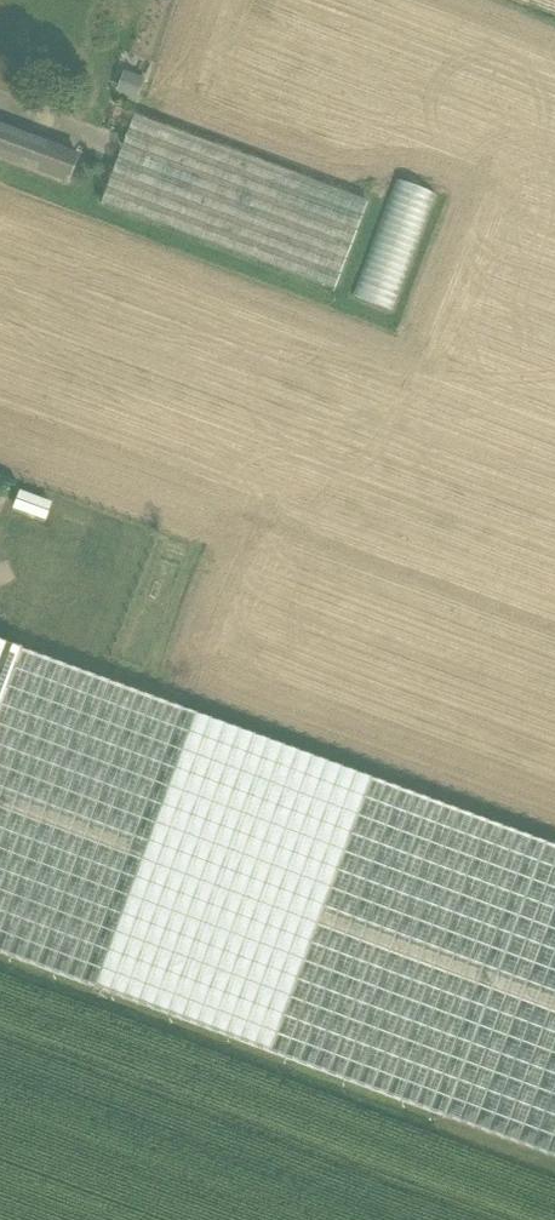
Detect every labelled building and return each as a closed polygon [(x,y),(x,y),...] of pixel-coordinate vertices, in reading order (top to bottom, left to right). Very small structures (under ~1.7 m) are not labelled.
[(135,96),(140,79),(121,73),(116,90),(135,96)] [(367,202),(134,116),(101,204),(333,291),(367,202)] [(0,128),(0,159),(40,174),(50,147),(0,128)] [(78,157),(50,147),(40,174),(67,184),(78,157)] [(395,183),(352,300),(397,317),(440,200),(395,183)] [(55,499),(20,487),(10,515),(44,528),(55,499)] [(20,651),(0,643),(0,705),(20,651)] [(20,651),(0,705),(0,955),(444,1118),(545,844),(20,651)] [(545,844),(444,1118),(554,1159),(554,848),(545,844)]
